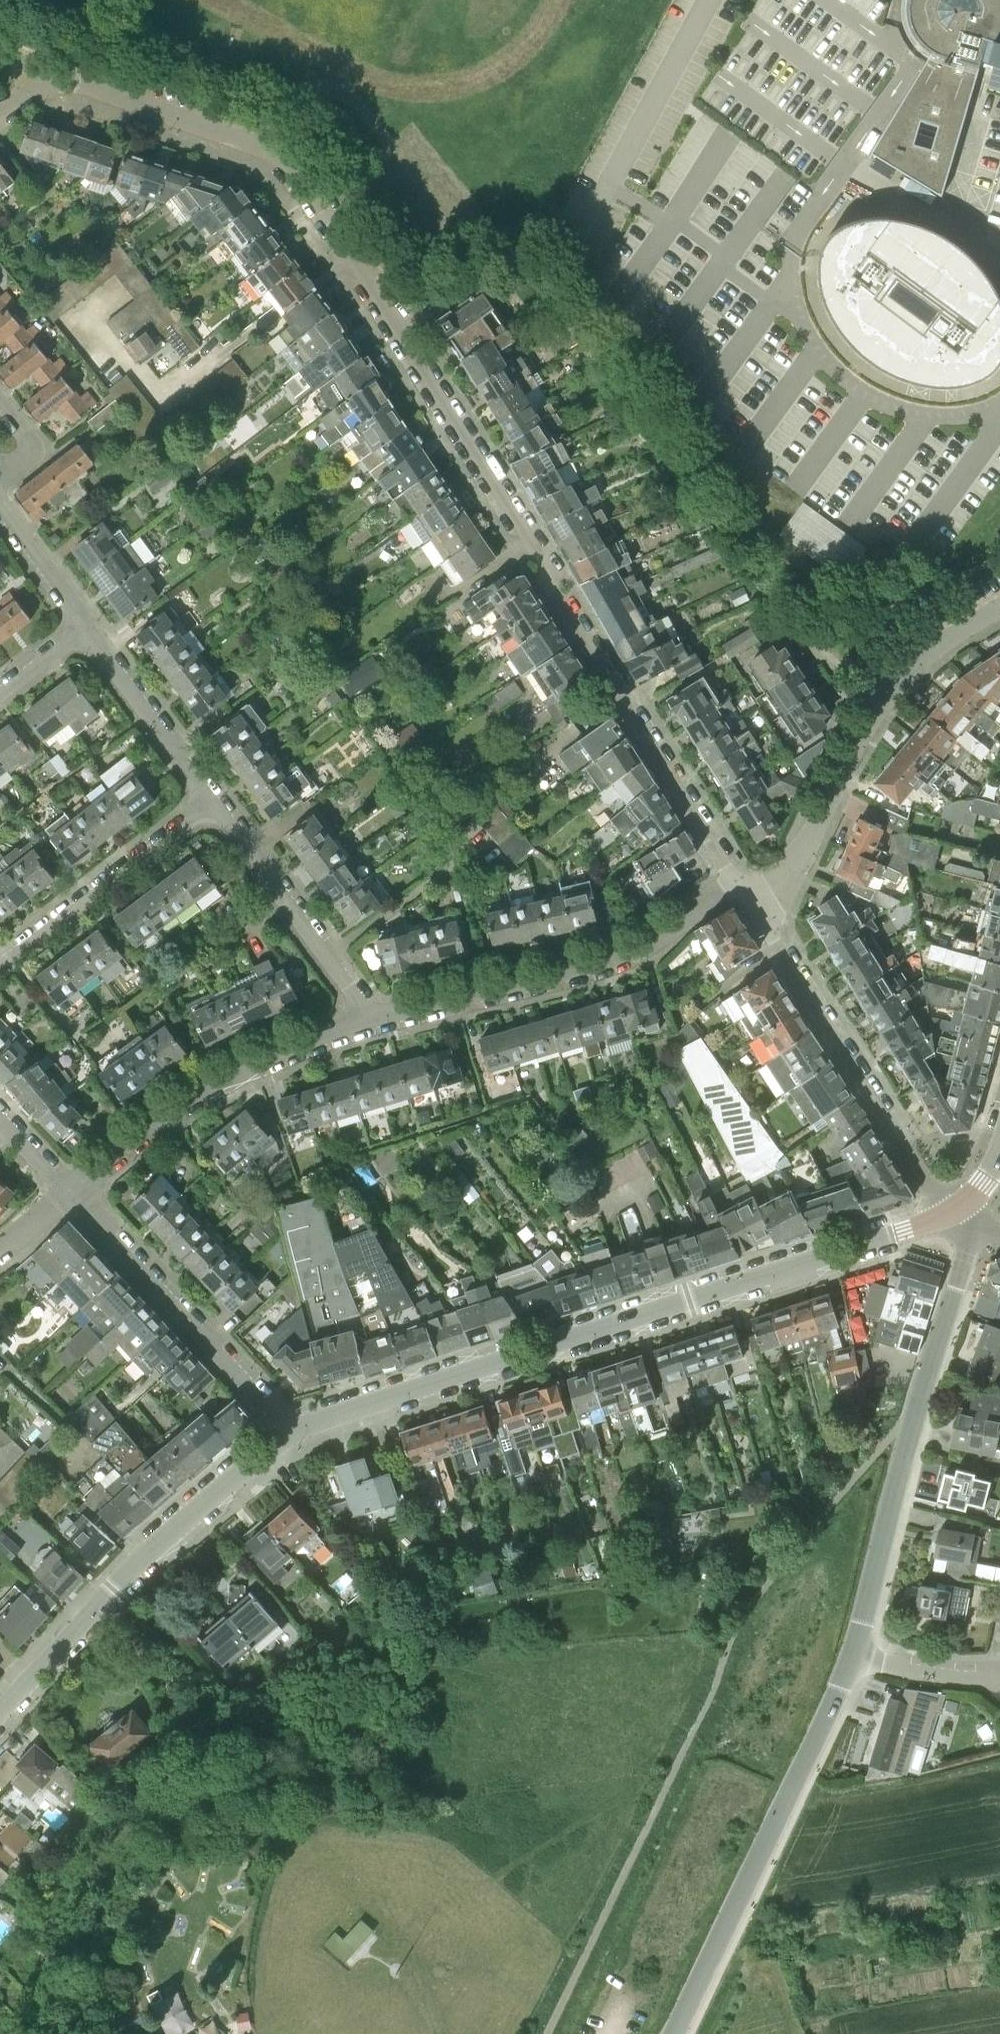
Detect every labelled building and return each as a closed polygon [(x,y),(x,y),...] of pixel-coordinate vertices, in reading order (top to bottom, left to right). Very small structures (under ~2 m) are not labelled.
[(908,3),(908,13),(910,23),(913,32),(918,40),(924,47),(932,53),(869,157),(871,159),(874,155),(943,197),(982,62),(994,66),(987,87),(999,91),(999,0),(909,0),(908,3)] [(45,160),(44,160),(54,129),(32,122),(22,152),(23,153),(35,170),(44,164),(45,160)] [(44,160),(45,160),(66,167),(76,137),(74,136),(75,134),(55,128),(54,129),(44,160)] [(65,171),(86,178),(99,144),(76,137),(66,167),(65,171)] [(99,144),(86,178),(77,184),(106,194),(120,151),(99,144)] [(4,191),(16,183),(11,176),(12,176),(2,162),(6,160),(0,152),(0,186),(4,191)] [(130,196),(138,199),(150,161),(128,154),(118,185),(113,184),(111,192),(123,205),(128,199),(130,196)] [(148,198),(158,201),(170,168),(150,161),(138,199),(137,201),(121,215),(129,224),(145,211),(148,198)] [(163,206),(166,204),(199,177),(170,168),(158,201),(157,205),(163,206)] [(184,225),(192,218),(231,188),(199,177),(166,204),(184,225)] [(211,224),(218,233),(254,206),(254,205),(244,191),(238,196),(231,188),(192,218),(202,231),(211,224)] [(218,267),(230,259),(270,227),(254,206),(218,233),(224,240),(207,252),(218,267)] [(998,292),(997,289),(989,276),(979,263),(972,256),(960,246),(947,236),(938,232),(924,225),(909,220),(893,218),(878,217),(856,222),(850,224),(842,228),(837,231),(829,238),(826,243),(822,251),(820,257),(819,273),(820,288),(824,304),(831,318),(839,331),(849,344),(860,355),(873,365),(886,373),(895,378),(910,383),(929,388),(947,389),(962,388),(978,383),(986,379),(991,376),(998,369),(999,367),(999,296),(998,292)] [(230,259),(247,279),(286,248),(270,227),(230,259)] [(116,274),(126,287),(143,274),(118,242),(101,254),(116,274)] [(262,298),(271,290),(300,267),(286,248),(247,279),(240,285),(254,303),(262,298)] [(101,254),(92,262),(107,282),(116,274),(101,254)] [(92,262),(81,270),(96,290),(107,282),(92,262)] [(288,311),(317,289),(300,267),(271,290),(288,311)] [(81,270),(70,279),(85,298),(96,290),(81,270)] [(136,300),(154,286),(152,284),(151,284),(143,274),(126,287),(136,300)] [(70,279),(58,288),(73,307),(85,298),(70,279)] [(185,360),(201,347),(169,306),(154,286),(136,300),(149,316),(150,316),(185,360)] [(280,334),(289,346),(334,312),(317,289),(288,311),(297,322),(280,334)] [(9,309),(17,303),(7,291),(1,296),(0,296),(0,316),(9,309)] [(463,361),(512,332),(506,322),(494,309),(496,307),(483,291),(453,311),(436,322),(448,339),(447,339),(458,355),(463,361)] [(140,324),(149,316),(136,300),(127,307),(140,324)] [(130,331),(140,324),(127,307),(117,315),(130,331)] [(36,343),(45,336),(34,324),(28,330),(23,324),(22,325),(9,309),(0,316),(0,343),(4,339),(19,357),(36,343)] [(306,367),(314,360),(348,334),(334,312),(289,346),(281,352),(296,373),(306,367)] [(120,339),(130,331),(117,315),(107,322),(120,339)] [(125,345),(138,363),(139,362),(140,364),(167,345),(160,335),(159,336),(152,326),(125,345)] [(479,385),(509,366),(501,352),(517,341),(512,332),(463,361),(479,385)] [(309,397),(321,388),(362,357),(348,334),(314,360),(321,372),(322,371),(330,380),(323,385),(319,380),(311,386),(310,383),(303,388),(309,397)] [(63,376),(72,370),(61,358),(54,363),(50,357),(49,358),(36,343),(19,357),(0,372),(0,375),(11,389),(31,373),(46,390),(63,376)] [(334,396),(339,405),(377,379),(362,357),(321,388),(328,400),(334,396)] [(240,385),(250,378),(235,360),(226,367),(240,385)] [(479,385),(491,404),(534,375),(532,372),(535,370),(531,363),(514,374),(509,366),(479,385)] [(231,392),(240,385),(226,367),(216,374),(231,392)] [(502,422),(547,397),(539,385),(545,382),(539,372),(534,375),(491,404),(502,422)] [(221,400),(231,392),(216,374),(207,381),(221,400)] [(73,424),(91,410),(90,410),(98,403),(89,391),(81,397),(77,391),(76,391),(63,376),(46,390),(26,406),(38,422),(58,406),(73,424)] [(350,416),(357,427),(392,403),(377,379),(339,405),(321,419),(329,431),(350,416)] [(212,407),(221,400),(207,381),(198,388),(212,407)] [(203,414),(212,407),(198,388),(189,395),(203,414)] [(194,421),(203,414),(189,395),(179,402),(194,421)] [(502,422),(513,439),(557,412),(562,409),(556,399),(551,402),(547,397),(502,422)] [(89,421),(97,432),(125,410),(118,400),(117,399),(89,421)] [(366,440),(373,452),(407,427),(403,420),(398,413),(392,403),(357,427),(340,439),(349,451),(366,440)] [(524,458),(556,444),(557,443),(550,431),(564,422),(557,412),(513,439),(524,458)] [(377,480),(378,479),(422,449),(407,427),(373,452),(362,460),(377,480)] [(48,470),(63,489),(74,505),(89,493),(80,482),(90,474),(87,470),(96,464),(90,455),(97,450),(89,439),(48,470)] [(522,483),(556,467),(566,461),(571,459),(563,446),(567,444),(565,440),(557,445),(556,444),(524,458),(511,464),(522,483)] [(395,485),(401,494),(437,470),(422,449),(378,479),(387,491),(395,485)] [(145,478),(155,493),(179,475),(168,461),(145,478)] [(533,502),(568,486),(556,467),(522,483),(533,502)] [(30,513),(36,521),(47,513),(42,506),(63,489),(48,470),(16,496),(29,513),(30,513)] [(452,493),(437,470),(401,494),(394,499),(403,511),(400,513),(407,523),(410,521),(416,516),(452,493)] [(548,527),(586,505),(602,497),(596,484),(578,495),(572,484),(568,486),(533,502),(548,527)] [(412,553),(432,539),(467,515),(452,493),(416,516),(410,521),(421,538),(407,547),(412,553)] [(784,531),(809,546),(824,522),(832,527),(835,523),(803,502),(784,531)] [(548,527),(559,546),(609,519),(603,509),(592,515),(586,505),(548,527)] [(432,539),(447,561),(482,537),(467,515),(432,539)] [(572,568),(616,543),(609,529),(616,525),(615,523),(622,520),(619,515),(609,519),(559,546),(572,568)] [(92,571),(131,543),(122,531),(115,536),(104,521),(91,530),(94,535),(76,549),(92,571)] [(708,549),(721,543),(713,525),(700,531),(708,549)] [(464,579),(465,580),(496,558),(482,537),(447,561),(457,578),(455,579),(457,584),(464,579)] [(584,589),(617,569),(633,562),(624,539),(616,543),(572,568),(584,589)] [(109,593),(147,565),(131,543),(92,571),(109,593)] [(672,567),(677,576),(723,556),(719,546),(672,567)] [(126,616),(144,603),(147,608),(161,598),(149,582),(156,577),(147,565),(109,593),(126,616)] [(584,589),(593,606),(643,583),(641,579),(635,583),(631,576),(623,579),(617,569),(584,589)] [(463,604),(476,623),(531,585),(524,575),(517,576),(512,570),(473,597),(463,604)] [(603,624),(645,605),(640,595),(648,592),(643,583),(593,606),(603,624)] [(476,623),(488,641),(543,604),(531,585),(476,623)] [(31,618),(18,601),(11,593),(0,601),(6,608),(0,612),(0,642),(31,618)] [(500,659),(524,642),(554,621),(543,604),(488,641),(500,659)] [(603,624),(615,643),(667,619),(666,617),(657,621),(653,613),(650,615),(645,605),(603,624)] [(155,656),(187,633),(190,631),(180,618),(181,618),(172,607),(166,611),(166,610),(151,621),(153,624),(139,634),(155,656)] [(429,626),(435,638),(453,629),(447,617),(429,626)] [(615,643),(625,662),(677,637),(671,625),(667,619),(615,643)] [(524,642),(539,663),(568,644),(554,621),(524,642)] [(727,651),(730,657),(759,640),(756,634),(752,628),(723,645),(727,651)] [(155,656),(169,676),(202,652),(187,633),(155,656)] [(681,680),(704,667),(696,652),(690,655),(680,636),(677,637),(625,662),(636,680),(646,674),(649,679),(672,666),(681,680)] [(560,701),(591,679),(569,646),(526,674),(549,708),(560,701)] [(766,693),(800,670),(785,649),(778,653),(773,647),(751,662),(755,669),(751,672),(766,693)] [(169,676),(185,696),(217,673),(202,652),(169,676)] [(988,661),(999,671),(999,653),(988,661)] [(999,706),(999,671),(988,661),(966,676),(999,706)] [(781,716),(815,693),(800,670),(766,693),(781,716)] [(200,717),(227,697),(228,699),(235,695),(218,672),(217,673),(185,696),(200,717)] [(999,721),(999,706),(966,676),(964,677),(948,696),(986,728),(995,735),(997,733),(999,729),(999,721)] [(686,727),(730,699),(732,698),(726,689),(716,695),(705,677),(669,699),(686,727)] [(80,716),(85,723),(97,714),(91,705),(72,679),(50,696),(71,723),(80,716)] [(508,705),(525,694),(515,681),(499,692),(508,705)] [(793,733),(798,730),(804,740),(826,725),(821,719),(829,714),(815,693),(781,716),(793,733)] [(47,741),(71,723),(50,696),(26,714),(47,741)] [(978,738),(986,728),(948,696),(931,717),(972,752),(982,761),(991,750),(978,738)] [(699,746),(732,725),(727,716),(736,709),(730,699),(686,727),(699,746)] [(229,757),(262,732),(244,708),(227,720),(229,722),(213,735),(229,757)] [(614,716),(577,742),(560,755),(576,776),(580,773),(629,739),(614,716)] [(914,737),(946,763),(956,771),(972,752),(931,717),(914,737)] [(699,746),(713,769),(757,741),(743,718),(732,725),(699,746)] [(10,769),(21,761),(24,765),(39,754),(29,741),(25,744),(11,725),(0,734),(0,756),(10,769)] [(243,776),(275,752),(277,751),(262,732),(229,757),(243,776)] [(936,775),(946,763),(914,737),(898,756),(939,792),(947,784),(936,775)] [(598,794),(606,788),(643,762),(629,739),(580,773),(583,777),(596,796),(598,794)] [(725,788),(758,766),(752,756),(762,750),(757,741),(713,769),(725,788)] [(243,776),(259,797),(290,771),(275,752),(243,776)] [(61,771),(69,765),(60,753),(52,759),(61,771)] [(10,769),(0,756),(0,777),(10,769)] [(921,788),(939,803),(944,795),(939,792),(898,756),(875,783),(889,794),(900,804),(908,797),(914,789),(918,792),(921,788)] [(53,777),(61,771),(52,759),(44,766),(53,777)] [(621,795),(629,804),(656,782),(643,762),(606,788),(598,794),(608,806),(621,795)] [(725,788),(737,808),(759,794),(781,781),(775,770),(765,777),(758,766),(725,788)] [(110,785),(134,817),(156,800),(135,773),(135,774),(129,767),(123,772),(119,768),(114,767),(103,777),(110,785)] [(301,797),(302,799),(310,793),(293,769),(290,771),(259,797),(274,817),(301,797)] [(791,773),(781,781),(787,791),(802,798),(809,782),(791,773)] [(114,832),(134,817),(110,785),(90,800),(114,832)] [(669,803),(658,785),(630,804),(612,819),(627,836),(638,825),(640,824),(669,803)] [(15,806),(6,794),(0,798),(0,804),(6,813),(15,806)] [(781,828),(766,805),(759,794),(737,808),(759,842),(781,828)] [(997,803),(988,801),(980,799),(952,803),(945,805),(942,817),(975,825),(977,813),(999,819),(999,804),(997,803)] [(94,847),(114,832),(90,800),(70,816),(94,847)] [(475,817),(483,826),(503,809),(498,804),(497,801),(475,817)] [(650,840),(654,844),(662,837),(679,824),(681,822),(669,803),(640,824),(638,825),(627,836),(635,846),(645,838),(648,842),(650,840)] [(483,826),(491,835),(510,819),(503,809),(483,826)] [(305,860),(338,835),(320,810),(301,823),(303,826),(288,838),(305,860)] [(73,864),(94,847),(70,816),(67,813),(50,826),(53,829),(49,832),(51,836),(73,864)] [(491,835),(499,844),(518,828),(510,819),(491,835)] [(908,862),(904,836),(891,838),(892,845),(888,853),(877,848),(886,830),(861,819),(849,845),(910,872),(908,862)] [(679,824),(662,837),(666,842),(684,831),(679,824)] [(499,844),(507,853),(526,837),(518,828),(499,844)] [(698,851),(685,830),(684,831),(666,842),(656,849),(638,860),(651,881),(698,851)] [(903,832),(908,862),(935,869),(942,843),(903,832)] [(305,860),(320,880),(352,856),(338,835),(305,860)] [(507,853),(516,863),(534,847),(526,837),(507,853)] [(7,861),(33,895),(55,878),(44,864),(47,861),(31,842),(7,861)] [(912,887),(910,872),(849,845),(836,872),(869,887),(874,875),(881,878),(882,876),(897,882),(911,890),(912,887)] [(336,901),(369,877),(353,855),(352,856),(320,880),(336,901)] [(218,886),(219,886),(197,857),(176,873),(200,905),(220,890),(218,886)] [(993,884),(999,886),(999,859),(995,858),(988,882),(993,884)] [(33,895),(7,861),(0,866),(0,891),(14,909),(33,895)] [(985,875),(983,872),(950,863),(946,865),(945,870),(984,881),(985,875)] [(181,920),(200,905),(176,873),(157,887),(181,920)] [(352,923),(367,912),(369,915),(383,905),(382,904),(387,900),(369,877),(336,901),(352,923)] [(598,922),(593,904),(597,903),(593,887),(592,887),(590,881),(561,888),(570,929),(598,922)] [(999,913),(999,886),(993,884),(985,910),(991,910),(999,913)] [(169,929),(181,920),(157,887),(136,902),(158,932),(166,926),(169,929)] [(546,935),(570,929),(561,888),(536,894),(546,935)] [(889,909),(902,902),(877,890),(872,901),(889,909)] [(14,909),(0,891),(0,920),(14,909)] [(520,941),(546,935),(536,894),(510,900),(520,941)] [(829,946),(873,919),(876,917),(870,907),(858,914),(855,910),(850,913),(838,894),(818,906),(822,912),(812,919),(829,946)] [(495,947),(520,941),(510,900),(485,906),(495,947)] [(138,947),(158,932),(136,902),(116,918),(138,947)] [(696,930),(709,951),(746,927),(733,906),(696,930)] [(999,937),(999,913),(991,910),(987,924),(982,923),(979,932),(985,933),(999,937)] [(418,922),(428,963),(466,954),(458,922),(460,921),(458,913),(418,922)] [(842,968),(879,945),(873,934),(880,929),(873,919),(829,946),(842,968)] [(404,970),(428,963),(418,922),(394,928),(404,970)] [(722,972),(728,968),(760,948),(746,927),(709,951),(722,972)] [(390,973),(404,970),(394,928),(378,932),(379,939),(382,955),(385,954),(390,973)] [(81,945),(106,978),(128,961),(115,943),(112,946),(100,930),(81,945)] [(999,962),(999,937),(985,933),(980,952),(975,950),(977,942),(955,936),(953,949),(999,962)] [(999,988),(999,962),(953,949),(932,944),(928,958),(945,963),(941,974),(955,977),(955,976),(970,981),(999,988)] [(84,994),(106,978),(81,945),(59,961),(84,994)] [(856,991),(896,966),(900,964),(894,953),(887,958),(879,945),(842,968),(856,991)] [(74,1002),(84,994),(59,961),(39,976),(66,1011),(75,1004),(74,1002)] [(869,1011),(903,989),(897,980),(902,977),(896,966),(856,991),(869,1011)] [(262,980),(276,1011),(300,1000),(285,969),(262,980)] [(735,1022),(748,1015),(786,991),(772,969),(722,1001),(735,1022)] [(254,1021),(276,1011),(262,980),(239,991),(254,1021)] [(999,1020),(999,988),(970,981),(967,992),(924,980),(927,1002),(958,1011),(999,1020)] [(254,1021),(239,991),(236,984),(214,994),(232,1032),(254,1021)] [(882,1033),(913,1014),(915,1014),(906,1001),(918,994),(913,984),(903,989),(869,1011),(882,1033)] [(620,997),(632,1037),(661,1029),(658,1021),(660,1021),(656,1006),(650,1008),(645,989),(620,997)] [(748,1015),(760,1034),(798,1011),(786,991),(748,1015)] [(232,1032),(214,994),(213,993),(190,1004),(208,1043),(232,1032)] [(609,1044),(632,1037),(620,997),(597,1004),(609,1044)] [(601,1047),(609,1044),(597,1004),(576,1010),(587,1050),(588,1056),(603,1051),(601,1047)] [(12,1042),(19,1034),(29,1025),(13,1008),(2,1016),(0,1019),(0,1051),(12,1042)] [(563,1057),(587,1050),(576,1010),(551,1018),(561,1054),(562,1053),(563,1057)] [(764,1063),(769,1060),(811,1031),(798,1011),(760,1034),(761,1035),(750,1041),(764,1063)] [(995,1042),(999,1023),(999,1020),(958,1011),(956,1022),(929,1015),(931,1026),(954,1032),(995,1042)] [(896,1054),(927,1035),(913,1014),(882,1033),(896,1054)] [(538,1060),(561,1054),(551,1018),(527,1025),(538,1060)] [(687,1044),(700,1029),(691,1020),(677,1035),(687,1044)] [(146,1039),(167,1067),(187,1052),(167,1024),(146,1039)] [(515,1067),(538,1060),(527,1025),(506,1031),(515,1067)] [(492,1074),(515,1067),(506,1031),(481,1039),(491,1072),(492,1072),(492,1074)] [(832,1063),(811,1031),(769,1060),(789,1092),(797,1087),(832,1063)] [(917,1088),(936,1076),(935,1075),(936,1075),(930,1065),(937,1061),(936,1058),(934,1044),(933,1031),(927,1035),(896,1054),(917,1088)] [(948,1054),(953,1055),(989,1064),(995,1042),(954,1032),(954,1039),(937,1035),(934,1044),(936,1058),(946,1060),(948,1054)] [(144,1085),(167,1067),(146,1039),(142,1033),(119,1050),(123,1057),(144,1085)] [(780,1166),(786,1158),(702,1037),(678,1050),(743,1174),(725,1183),(736,1203),(755,1243),(772,1234),(759,1204),(749,1184),(774,1171),(783,1173),(780,1166)] [(33,1064),(12,1042),(0,1051),(0,1075),(7,1082),(33,1064)] [(424,1056),(436,1094),(437,1094),(437,1095),(466,1086),(463,1080),(465,1080),(461,1065),(456,1067),(451,1048),(424,1056)] [(7,1082),(23,1099),(70,1066),(64,1058),(56,1063),(49,1053),(33,1064),(7,1082)] [(947,1077),(983,1086),(989,1064),(953,1055),(947,1077)] [(436,1094),(424,1056),(400,1063),(413,1104),(413,1107),(430,1101),(429,1096),(436,1094)] [(124,1099),(144,1085),(123,1057),(110,1067),(106,1060),(98,1067),(101,1073),(100,1073),(109,1086),(113,1083),(124,1099)] [(387,1111),(413,1104),(400,1063),(375,1070),(387,1111)] [(813,1124),(823,1117),(854,1096),(832,1063),(797,1087),(812,1110),(806,1114),(813,1124)] [(39,1116),(67,1097),(73,1091),(67,1083),(73,1079),(78,1075),(71,1065),(71,1066),(70,1066),(23,1099),(39,1116)] [(363,1119),(387,1111),(375,1070),(351,1078),(363,1119)] [(971,1129),(937,1078),(936,1076),(917,1088),(945,1133),(971,1129)] [(937,1078),(971,1129),(983,1086),(947,1077),(937,1078)] [(339,1126),(363,1119),(351,1078),(327,1085),(339,1126)] [(317,1132),(339,1126),(327,1085),(305,1092),(317,1132)] [(293,1139),(317,1132),(305,1092),(280,1099),(291,1134),(293,1139)] [(844,1147),(872,1128),(874,1127),(854,1096),(823,1117),(844,1147)] [(67,1097),(39,1116),(59,1138),(60,1138),(64,1142),(76,1129),(73,1126),(84,1116),(67,1097)] [(273,1134),(270,1137),(248,1109),(227,1127),(254,1160),(278,1140),(273,1134)] [(236,1175),(254,1160),(227,1127),(206,1144),(230,1171),(227,1173),(234,1180),(238,1177),(236,1175)] [(856,1171),(887,1152),(872,1128),(844,1147),(842,1149),(856,1171)] [(855,1172),(864,1186),(853,1189),(869,1215),(888,1209),(905,1203),(907,1197),(910,1190),(887,1152),(856,1171),(855,1172)] [(739,1251),(719,1212),(712,1196),(720,1193),(714,1180),(711,1181),(709,1177),(707,1177),(702,1167),(697,1169),(698,1171),(686,1177),(697,1201),(710,1228),(698,1232),(710,1267),(741,1257),(739,1251)] [(151,1224),(178,1198),(182,1194),(163,1173),(156,1179),(155,1178),(145,1188),(147,1190),(132,1204),(151,1224)] [(7,1208),(4,1206),(15,1193),(0,1181),(0,1217),(7,1208)] [(869,1215),(853,1189),(850,1185),(831,1191),(850,1221),(869,1215)] [(777,1245),(814,1233),(799,1202),(792,1188),(759,1204),(772,1234),(777,1245)] [(814,1233),(850,1221),(831,1191),(799,1202),(814,1233)] [(654,1212),(666,1205),(659,1192),(647,1198),(654,1212)] [(353,1330),(364,1327),(361,1316),(345,1278),(366,1270),(354,1234),(335,1241),(321,1194),(277,1207),(291,1263),(294,1275),(303,1307),(322,1383),(365,1371),(353,1330)] [(151,1224),(168,1241),(194,1216),(178,1198),(151,1224)] [(739,1251),(755,1243),(736,1203),(719,1212),(739,1251)] [(168,1241),(183,1258),(210,1233),(194,1216),(168,1241)] [(273,1240),(281,1231),(267,1216),(258,1224),(273,1240)] [(32,1255),(59,1283),(96,1249),(69,1220),(43,1244),(44,1245),(32,1255)] [(438,1355),(424,1320),(414,1304),(372,1227),(354,1234),(366,1270),(367,1269),(381,1310),(403,1365),(438,1355)] [(710,1267),(698,1232),(697,1229),(679,1234),(691,1273),(710,1267)] [(183,1258),(200,1275),(226,1250),(210,1233),(183,1258)] [(676,1278),(691,1273),(679,1234),(664,1239),(664,1240),(676,1278)] [(658,1284),(676,1278),(664,1240),(646,1246),(658,1284)] [(580,1309),(603,1301),(591,1267),(582,1256),(573,1243),(557,1255),(568,1269),(580,1309)] [(642,1289),(658,1284),(646,1246),(645,1245),(630,1251),(642,1289)] [(603,1301),(624,1294),(612,1256),(609,1247),(582,1256),(591,1267),(603,1301)] [(83,1309),(87,1305),(119,1274),(96,1249),(59,1283),(83,1309)] [(560,1315),(580,1309),(568,1269),(557,1255),(551,1249),(534,1263),(547,1280),(559,1312),(560,1315)] [(200,1275),(217,1294),(244,1269),(226,1250),(200,1275)] [(624,1294),(642,1289),(630,1251),(612,1256),(624,1294)] [(992,1262),(975,1310),(994,1316),(999,1301),(999,1302),(999,1257),(992,1262)] [(895,1288),(935,1300),(944,1272),(904,1259),(895,1288)] [(543,1318),(559,1312),(547,1280),(534,1263),(498,1275),(500,1279),(499,1279),(503,1293),(507,1298),(527,1324),(543,1318)] [(255,1291),(265,1302),(279,1289),(268,1277),(259,1285),(244,1269),(217,1294),(234,1311),(255,1291)] [(79,1360),(86,1354),(143,1300),(119,1274),(87,1305),(98,1318),(90,1325),(88,1323),(66,1344),(68,1347),(79,1360)] [(472,1344),(494,1336),(478,1286),(474,1274),(462,1278),(467,1294),(450,1299),(459,1310),(472,1344)] [(300,1310),(303,1307),(294,1275),(281,1288),(300,1310)] [(528,1325),(527,1324),(507,1298),(503,1293),(499,1279),(488,1283),(478,1286),(494,1336),(528,1325)] [(878,1341),(918,1353),(935,1300),(895,1288),(890,1286),(881,1317),(895,1321),(892,1330),(883,1327),(878,1341)] [(810,1301),(830,1369),(831,1373),(833,1383),(837,1401),(865,1395),(861,1377),(853,1341),(842,1344),(836,1325),(840,1324),(831,1294),(810,1301)] [(438,1355),(472,1344),(459,1310),(454,1311),(453,1307),(445,1310),(439,1298),(430,1303),(426,1297),(414,1304),(424,1320),(438,1355)] [(120,1344),(132,1358),(167,1325),(143,1300),(86,1354),(97,1366),(120,1344)] [(821,1371),(830,1369),(810,1301),(790,1307),(804,1349),(815,1345),(821,1371)] [(322,1383),(303,1307),(300,1310),(262,1342),(303,1387),(322,1383)] [(785,1355),(804,1349),(790,1307),(772,1313),(785,1355)] [(382,1372),(403,1365),(381,1310),(361,1316),(364,1327),(382,1372)] [(787,1360),(785,1355),(772,1313),(752,1319),(756,1334),(748,1337),(753,1352),(761,1349),(767,1366),(787,1360)] [(988,1324),(969,1375),(996,1386),(998,1380),(999,1381),(999,1329),(988,1324)] [(157,1366),(165,1374),(191,1351),(167,1325),(132,1358),(148,1375),(157,1366)] [(736,1360),(745,1357),(735,1326),(714,1332),(729,1378),(731,1384),(742,1380),(738,1370),(739,1370),(736,1360)] [(382,1372),(364,1327),(353,1330),(365,1371),(366,1377),(382,1372)] [(714,1332),(697,1338),(712,1384),(729,1378),(714,1332)] [(692,1390),(712,1384),(697,1338),(677,1345),(692,1390)] [(676,1396),(681,1395),(682,1394),(686,1404),(696,1401),(692,1390),(677,1345),(655,1352),(666,1386),(671,1401),(677,1400),(676,1396)] [(180,1392),(184,1389),(206,1366),(191,1351),(165,1374),(180,1392)] [(645,1404),(657,1400),(643,1355),(616,1363),(637,1427),(639,1435),(654,1430),(645,1404)] [(625,1430),(637,1427),(616,1363),(591,1372),(605,1415),(618,1411),(625,1430)] [(184,1389),(195,1401),(218,1379),(206,1366),(184,1389)] [(605,1416),(605,1415),(591,1372),(569,1379),(573,1397),(581,1427),(589,1455),(602,1451),(594,1420),(605,1416)] [(577,1452),(571,1431),(573,1430),(581,1427),(573,1397),(563,1400),(558,1382),(538,1388),(548,1420),(556,1418),(561,1434),(553,1436),(555,1443),(560,1458),(577,1452)] [(519,1394),(529,1426),(534,1442),(537,1448),(555,1443),(553,1436),(548,1420),(538,1388),(519,1394)] [(952,1445),(996,1454),(999,1434),(999,1397),(975,1392),(971,1411),(960,1408),(952,1445)] [(90,1440),(92,1443),(117,1420),(95,1393),(67,1418),(80,1431),(90,1440)] [(518,1452),(516,1448),(534,1442),(529,1426),(519,1394),(499,1401),(503,1413),(492,1417),(497,1433),(504,1457),(518,1452)] [(251,1414),(236,1399),(212,1419),(233,1443),(252,1427),(252,1416),(251,1414)] [(672,1427),(685,1423),(677,1400),(671,1401),(665,1404),(672,1427)] [(461,1414),(479,1469),(492,1465),(489,1455),(502,1451),(497,1433),(492,1434),(484,1406),(461,1414)] [(213,1460),(233,1443),(203,1412),(185,1427),(213,1460)] [(471,1475),(480,1472),(479,1469),(461,1414),(442,1420),(452,1454),(457,1470),(467,1467),(471,1475)] [(155,1509),(177,1491),(150,1458),(117,1420),(92,1443),(106,1457),(155,1509)] [(422,1426),(441,1488),(443,1494),(454,1489),(444,1456),(452,1454),(442,1420),(422,1426)] [(13,1440),(0,1426),(0,1440),(3,1445),(13,1440)] [(443,1494),(441,1488),(422,1426),(402,1433),(412,1464),(411,1465),(411,1467),(422,1463),(427,1478),(419,1480),(417,1483),(417,1487),(432,1517),(448,1511),(443,1494)] [(195,1475),(213,1460),(185,1427),(168,1442),(195,1475)] [(177,1491),(195,1475),(168,1442),(150,1458),(177,1491)] [(353,1516),(398,1500),(390,1472),(383,1451),(366,1456),(338,1466),(349,1500),(327,1507),(337,1518),(352,1513),(353,1516)] [(511,1478),(524,1473),(518,1452),(504,1457),(511,1478)] [(38,1481),(47,1472),(27,1454),(19,1462),(38,1481)] [(125,1535),(155,1509),(106,1457),(87,1473),(97,1483),(83,1497),(87,1500),(103,1515),(125,1535)] [(30,1489),(38,1481),(19,1462),(11,1471),(30,1489)] [(807,1481),(816,1478),(813,1465),(804,1467),(807,1481)] [(945,1471),(938,1498),(965,1504),(964,1510),(995,1518),(999,1499),(988,1496),(992,1480),(975,1475),(976,1472),(957,1467),(956,1474),(945,1471)] [(22,1498),(30,1489),(11,1471),(3,1479),(22,1498)] [(22,1498),(3,1479),(0,1482),(0,1493),(14,1507),(22,1498)] [(14,1507),(0,1493),(0,1509),(6,1515),(14,1507)] [(78,1509),(60,1529),(96,1563),(115,1543),(95,1524),(103,1515),(87,1500),(78,1509)] [(317,1532),(318,1532),(301,1512),(299,1513),(292,1505),(268,1526),(293,1556),(304,1546),(312,1555),(327,1543),(317,1532)] [(944,1572),(950,1573),(948,1582),(957,1583),(958,1575),(973,1578),(976,1561),(969,1560),(974,1532),(973,1532),(975,1521),(938,1513),(935,1528),(939,1528),(936,1542),(933,1542),(931,1551),(934,1551),(933,1555),(947,1557),(944,1572)] [(295,1558),(293,1556),(268,1526),(262,1519),(244,1536),(250,1542),(249,1543),(275,1572),(277,1574),(295,1558)] [(15,1545),(0,1533),(0,1550),(6,1555),(15,1545)] [(60,1554),(42,1575),(65,1597),(84,1576),(60,1554)] [(492,1569),(471,1576),(478,1599),(500,1592),(492,1569)] [(3,1615),(0,1618),(0,1626),(20,1645),(49,1614),(48,1613),(58,1603),(35,1582),(25,1592),(24,1591),(3,1615)] [(938,1582),(937,1588),(921,1585),(919,1599),(916,1598),(915,1607),(917,1608),(916,1613),(945,1618),(947,1621),(964,1624),(971,1589),(938,1582)] [(254,1646),(280,1623),(252,1591),(247,1595),(247,1584),(230,1583),(228,1602),(239,1603),(226,1614),(254,1646)] [(228,1668),(254,1646),(226,1614),(214,1625),(215,1616),(196,1613),(194,1630),(206,1632),(200,1636),(228,1668)] [(864,1778),(907,1776),(912,1759),(904,1757),(909,1740),(919,1743),(928,1710),(890,1697),(864,1778)] [(91,1745),(111,1770),(138,1747),(142,1752),(157,1739),(134,1710),(91,1745)] [(32,1799),(44,1786),(45,1787),(54,1777),(75,1796),(77,1794),(82,1800),(92,1789),(87,1782),(64,1762),(61,1766),(37,1744),(19,1763),(27,1769),(14,1782),(32,1799)] [(14,1782),(27,1769),(19,1763),(6,1750),(0,1757),(0,1797),(14,1782)] [(52,1850),(38,1839),(31,1848),(36,1853),(29,1864),(38,1870),(52,1850)] [(180,1981),(154,1994),(173,2030),(199,2017),(180,1981)]
